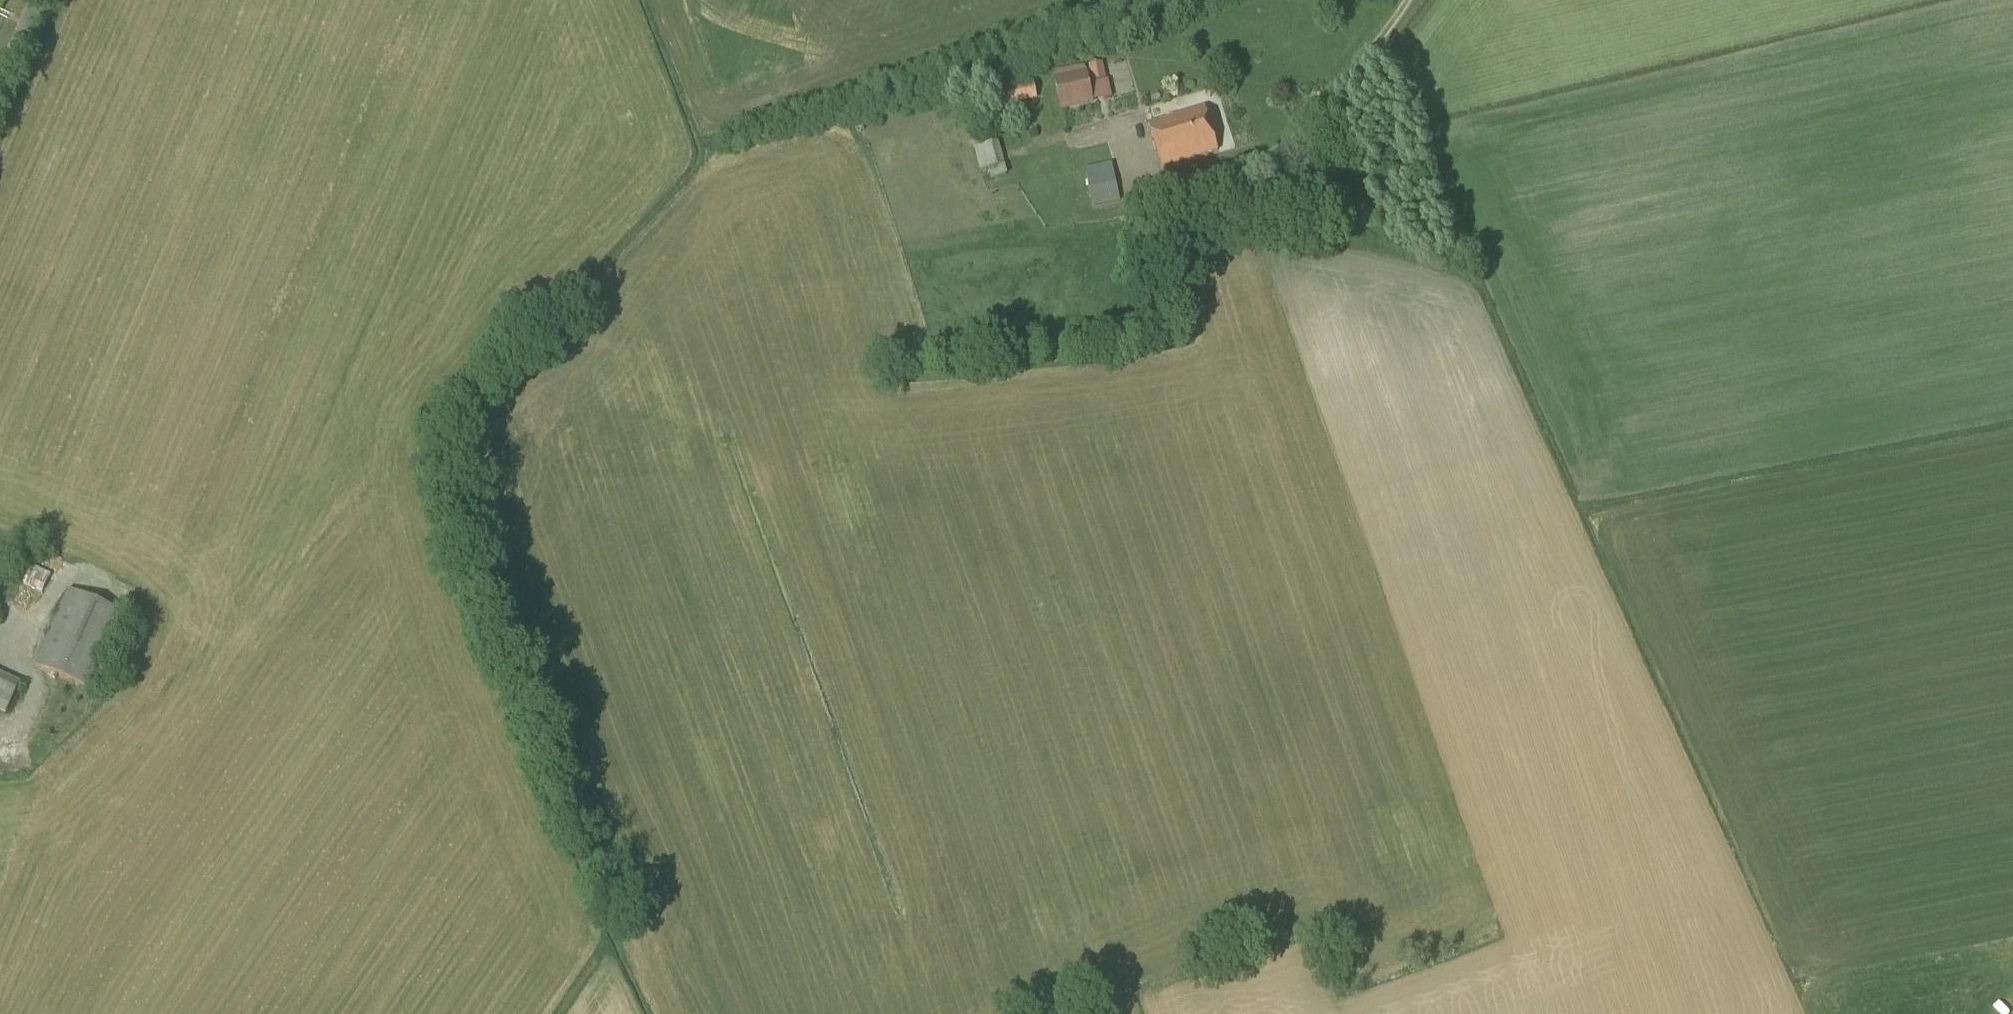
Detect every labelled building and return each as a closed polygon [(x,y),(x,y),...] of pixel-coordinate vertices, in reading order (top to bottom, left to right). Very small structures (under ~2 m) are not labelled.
[(1106,79),(1103,63),(1089,66),(1092,83),(1106,79)] [(1061,112),(1094,104),(1085,65),(1054,72),(1056,78),(1054,78),(1061,112)] [(1038,99),(1032,77),(995,86),(997,99),(1005,98),(1007,107),(1038,99)] [(1163,168),(1217,151),(1204,107),(1150,124),(1163,168)] [(1007,176),(1004,167),(1005,166),(995,134),(972,140),(981,172),(987,170),(989,181),(1007,176)] [(1111,148),(1079,156),(1085,182),(1118,174),(1111,148)] [(1116,182),(1089,188),(1094,207),(1120,202),(1116,182)] [(1368,206),(1355,208),(1359,225),(1371,222),(1368,206)] [(42,593),(51,574),(31,565),(22,585),(42,593)] [(94,691),(128,615),(69,589),(35,665),(94,691)] [(6,712),(19,683),(0,674),(0,709),(6,712)]
